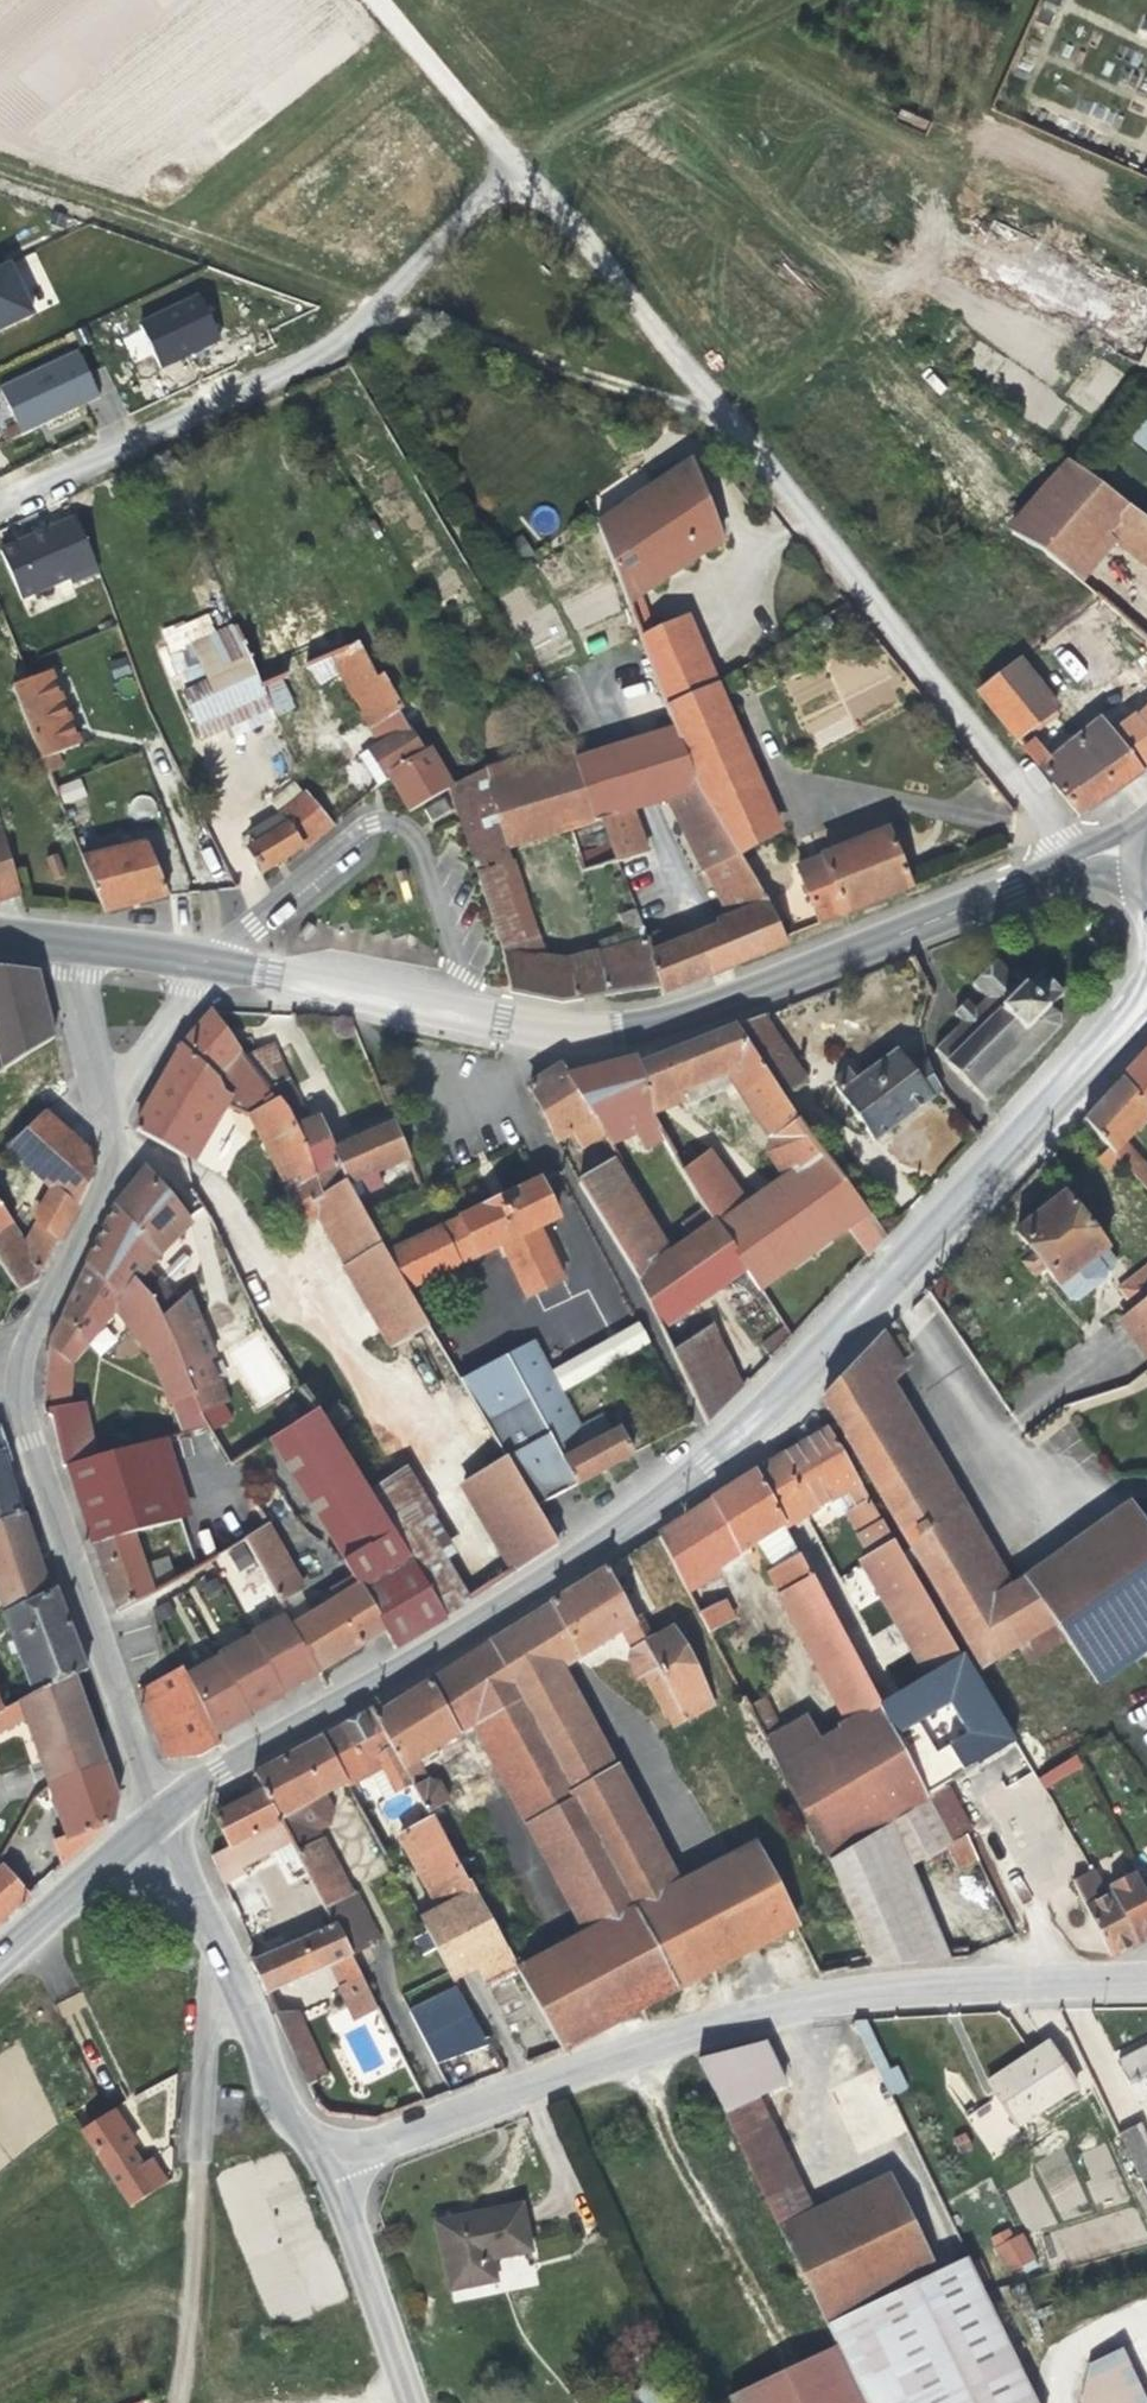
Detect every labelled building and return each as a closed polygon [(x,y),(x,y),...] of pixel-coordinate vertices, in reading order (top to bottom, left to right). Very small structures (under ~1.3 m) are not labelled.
[(993,221),(963,285),(1146,369),(1146,291),(993,221)] [(38,311),(11,257),(0,262),(0,330),(38,311)] [(139,316),(157,366),(222,342),(204,293),(139,316)] [(131,362),(152,354),(143,330),(123,337),(131,362)] [(20,433),(100,397),(79,349),(0,383),(0,388),(20,433)] [(1096,415),(1122,372),(1093,355),(1067,398),(1096,415)] [(708,509),(690,461),(596,524),(627,607),(640,598),(722,544),(708,509)] [(1109,533),(1130,509),(1071,464),(1010,534),(1042,553),(1071,575),(1109,533)] [(1119,544),(1142,518),(1130,509),(1109,533),(1119,544)] [(99,576),(75,514),(32,531),(0,543),(0,547),(23,606),(99,576)] [(1142,518),(1119,544),(1146,565),(1146,522),(1142,518)] [(373,671),(357,642),(352,645),(325,587),(233,627),(192,646),(209,683),(182,695),(201,737),(245,717),(250,728),(275,717),(292,708),(280,686),(309,668),(320,687),(340,674),(371,728),(398,713),(403,710),(401,706),(382,674),(379,668),(373,671)] [(515,607),(533,657),(566,645),(548,595),(515,607)] [(654,633),(640,598),(627,607),(639,639),(654,633)] [(618,621),(618,600),(567,601),(567,621),(618,621)] [(710,688),(681,621),(654,633),(639,639),(665,708),(710,688)] [(1075,680),(1086,670),(1068,648),(1056,658),(1075,680)] [(786,677),(812,748),(857,732),(853,719),(891,705),(885,689),(876,692),(860,649),(824,662),(824,663),(786,677)] [(1055,710),(1018,662),(978,693),(1020,744),(1057,715),(1054,710),(1055,710)] [(68,718),(49,672),(29,681),(12,688),(55,797),(72,792),(57,755),(62,753),(67,764),(84,757),(68,718)] [(774,835),(710,688),(665,708),(675,728),(739,855),(774,835)] [(1146,771),(1146,709),(1137,718),(1133,717),(1112,733),(1140,769),(1144,774),(1146,771)] [(381,744),(407,728),(398,713),(371,728),(377,737),(381,744)] [(1112,733),(1101,720),(1048,764),(1041,770),(1080,819),(1129,778),(1140,769),(1112,733)] [(455,784),(415,724),(407,728),(381,744),(360,756),(379,785),(387,779),(389,778),(409,811),(448,789),(455,784)] [(739,855),(675,728),(635,740),(658,802),(668,799),(728,917),(716,921),(719,928),(735,966),(787,945),(784,938),(767,901),(739,855)] [(658,802),(635,740),(616,746),(639,808),(658,802)] [(1048,764),(1033,743),(1024,750),(1041,770),(1048,764)] [(592,823),(572,759),(571,744),(479,772),(477,773),(455,784),(448,789),(476,873),(502,954),(544,958),(513,862),(508,848),(569,830),(592,823)] [(639,808),(616,746),(578,759),(572,759),(592,823),(599,820),(617,863),(646,853),(632,810),(639,808)] [(302,849),(332,824),(307,793),(280,815),(248,835),(254,844),(247,848),(262,873),(275,865),(302,849)] [(617,863),(599,820),(592,823),(569,830),(582,872),(617,863)] [(910,888),(887,832),(797,868),(819,924),(874,902),(910,888)] [(168,896),(146,844),(82,860),(103,913),(135,904),(168,896)] [(7,845),(0,847),(0,901),(21,895),(7,845)] [(65,877),(56,856),(46,860),(54,882),(65,877)] [(231,909),(229,896),(216,897),(217,911),(231,909)] [(658,988),(652,954),(646,936),(644,929),(635,909),(618,915),(625,933),(629,943),(600,952),(598,952),(606,996),(658,988)] [(735,966),(719,928),(692,938),(708,978),(720,972),(735,966)] [(665,949),(657,932),(646,936),(652,954),(665,949)] [(600,952),(629,943),(625,933),(597,942),(600,952)] [(708,978),(692,938),(665,949),(652,954),(658,988),(661,996),(708,978)] [(606,996),(598,952),(572,960),(578,1001),(591,999),(606,996)] [(578,1001),(572,960),(568,961),(544,958),(502,954),(509,993),(561,1003),(578,1001)] [(1048,1010),(1062,995),(1041,974),(1040,974),(1023,990),(1016,973),(1009,974),(996,962),(971,986),(985,1000),(975,1011),(967,1003),(954,1016),(961,1024),(933,1051),(985,1103),(1038,1050),(1040,1043),(1056,1027),(1056,1017),(1050,1012),(1048,1010)] [(38,972),(0,968),(0,1023),(47,1012),(38,972)] [(320,1198),(284,1113),(244,1055),(212,1011),(180,1048),(134,1129),(136,1130),(185,1158),(203,1128),(218,1102),(252,1117),(291,1190),(309,1222),(318,1217),(345,1265),(344,1266),(391,1348),(429,1327),(407,1290),(385,1254),(364,1217),(353,1199),(345,1186),(320,1198)] [(54,1038),(47,1012),(0,1023),(0,1059),(3,1070),(54,1038)] [(788,1055),(760,1017),(735,1027),(765,1070),(788,1055)] [(765,1070),(735,1027),(661,1056),(676,1094),(680,1093),(684,1091),(688,1100),(734,1083),(772,1139),(769,1152),(785,1176),(747,1203),(708,1151),(681,1172),(693,1194),(704,1210),(744,1270),(759,1291),(847,1228),(868,1213),(783,1095),(765,1070)] [(333,1149),(320,1118),(309,1123),(302,1106),(303,1105),(276,1049),(244,1055),(284,1113),(320,1198),(345,1186),(375,1173),(409,1157),(394,1122),(355,1139),(333,1149)] [(901,1121),(941,1091),(934,1081),(926,1061),(914,1070),(899,1050),(853,1083),(845,1072),(833,1081),(836,1086),(835,1087),(874,1141),(901,1121)] [(1143,1056),(1125,1076),(1146,1109),(1146,1052),(1143,1056)] [(805,1080),(788,1055),(765,1070),(783,1095),(805,1080)] [(676,1094),(661,1056),(648,1061),(639,1065),(647,1084),(652,1113),(676,1094)] [(652,1113),(647,1084),(639,1065),(636,1058),(592,1069),(622,1118),(623,1118),(628,1115),(633,1123),(631,1126),(644,1148),(662,1140),(653,1116),(652,1113)] [(593,1119),(569,1075),(562,1065),(528,1087),(549,1127),(556,1141),(572,1132),(593,1119)] [(622,1118),(592,1069),(580,1072),(569,1075),(593,1119),(599,1128),(622,1118)] [(1146,1114),(1146,1109),(1125,1076),(1107,1094),(1083,1120),(1146,1190),(1146,1166),(1125,1141),(1130,1136),(1129,1134),(1146,1114)] [(401,1101),(394,1082),(381,1087),(389,1106),(401,1101)] [(688,1100),(684,1091),(680,1093),(682,1102),(688,1100)] [(88,1151),(45,1112),(30,1127),(8,1150),(42,1180),(51,1188),(36,1217),(36,1221),(24,1241),(0,1204),(0,1262),(19,1292),(37,1282),(42,1274),(51,1257),(60,1241),(93,1179),(88,1151)] [(599,1128),(593,1119),(572,1132),(581,1146),(602,1133),(599,1128)] [(669,1253),(613,1162),(578,1184),(636,1277),(661,1329),(744,1270),(704,1210),(697,1215),(701,1222),(687,1232),(690,1237),(669,1253)] [(215,1358),(189,1295),(179,1303),(165,1287),(147,1267),(191,1224),(144,1170),(114,1207),(111,1213),(87,1264),(123,1296),(135,1284),(150,1300),(191,1396),(198,1412),(226,1400),(209,1360),(215,1358)] [(381,1186),(375,1173),(345,1186),(353,1199),(381,1186)] [(563,1280),(538,1227),(557,1218),(539,1181),(385,1254),(407,1290),(501,1245),(526,1298),(563,1280)] [(1111,1273),(1116,1262),(1063,1195),(1015,1232),(1030,1251),(1043,1268),(1049,1277),(1067,1300),(1077,1301),(1104,1280),(1105,1272),(1111,1273)] [(869,1254),(885,1237),(868,1213),(847,1228),(869,1254)] [(687,1232),(701,1222),(697,1215),(682,1225),(687,1232)] [(1043,1268),(1030,1251),(1022,1258),(1024,1264),(1029,1271),(1034,1274),(1043,1268)] [(191,1396),(150,1300),(135,1284),(123,1296),(87,1264),(59,1323),(87,1343),(115,1309),(153,1358),(170,1404),(191,1396)] [(1146,1302),(1146,1268),(1119,1290),(1135,1311),(1146,1302)] [(1135,1311),(1146,1325),(1146,1302),(1135,1311)] [(1135,1311),(1121,1321),(1146,1354),(1146,1325),(1135,1311)] [(650,1343),(638,1322),(565,1363),(578,1383),(624,1357),(650,1343)] [(72,1362),(87,1343),(59,1323),(55,1330),(48,1343),(72,1362)] [(770,1359),(791,1337),(783,1325),(761,1346),(770,1359)] [(739,1391),(710,1330),(674,1356),(706,1425),(739,1391)] [(984,1581),(875,1400),(890,1384),(903,1369),(883,1334),(823,1399),(838,1423),(982,1666),(1053,1622),(1022,1578),(1008,1587),(984,1581)] [(580,1426),(562,1392),(578,1383),(565,1363),(551,1371),(534,1340),(460,1380),(506,1457),(536,1507),(576,1485),(562,1460),(557,1450),(584,1434),(580,1426)] [(69,1392),(72,1362),(48,1343),(44,1390),(69,1392)] [(1008,1587),(890,1384),(875,1400),(984,1581),(1008,1587)] [(68,1405),(69,1392),(44,1390),(42,1405),(68,1405)] [(198,1412),(191,1396),(170,1404),(183,1435),(208,1428),(198,1412)] [(96,1458),(84,1403),(68,1405),(42,1405),(44,1413),(51,1417),(62,1468),(68,1466),(96,1458)] [(444,1618),(384,1517),(370,1493),(318,1410),(281,1433),(281,1434),(307,1472),(311,1470),(361,1549),(342,1561),(359,1589),(384,1631),(393,1649),(444,1618)] [(611,1433),(601,1415),(580,1426),(584,1434),(590,1445),(611,1433)] [(1014,1743),(972,1673),(961,1657),(960,1657),(943,1628),(828,1428),(776,1459),(808,1512),(828,1501),(837,1518),(846,1513),(859,1535),(858,1536),(869,1556),(861,1561),(926,1675),(878,1706),(925,1796),(942,1786),(987,1759),(1014,1743)] [(576,1485),(632,1454),(619,1429),(611,1433),(590,1445),(562,1460),(576,1485)] [(361,1549),(311,1470),(307,1472),(281,1434),(264,1444),(342,1561),(361,1549)] [(562,1460),(590,1445),(584,1434),(557,1450),(562,1460)] [(188,1513),(154,1442),(146,1445),(179,1517),(188,1513)] [(96,1458),(68,1466),(80,1504),(94,1544),(132,1532),(179,1517),(146,1445),(96,1458)] [(2,1453),(0,1454),(0,1524),(22,1514),(2,1453)] [(536,1507),(506,1457),(464,1482),(517,1571),(558,1545),(549,1529),(536,1507)] [(808,1512),(776,1459),(755,1471),(784,1527),(808,1512)] [(784,1527),(755,1471),(711,1499),(738,1552),(755,1541),(772,1568),(767,1571),(804,1642),(806,1642),(849,1721),(837,1727),(838,1730),(819,1741),(806,1716),(782,1730),(761,1698),(747,1706),(825,1860),(927,1799),(925,1796),(878,1706),(859,1669),(851,1654),(811,1577),(800,1557),(784,1527)] [(384,1517),(407,1502),(392,1478),(370,1493),(384,1517)] [(1129,1503),(1146,1528),(1146,1491),(1129,1503)] [(684,1586),(738,1552),(711,1499),(694,1510),(657,1534),(684,1586)] [(468,1602),(415,1515),(407,1502),(384,1517),(444,1618),(468,1602)] [(1129,1503),(1022,1578),(1053,1622),(1098,1685),(1146,1650),(1146,1528),(1129,1503)] [(40,1569),(22,1514),(0,1524),(0,1587),(40,1569)] [(363,1644),(337,1601),(313,1615),(301,1593),(291,1568),(266,1525),(244,1542),(284,1610),(320,1672),(363,1644)] [(176,1578),(168,1557),(143,1566),(132,1532),(94,1544),(109,1592),(115,1611),(176,1578)] [(819,1573),(808,1552),(800,1557),(811,1577),(819,1573)] [(662,1674),(633,1619),(606,1567),(551,1601),(580,1657),(621,1632),(630,1650),(627,1660),(640,1681),(647,1678),(650,1676),(653,1680),(662,1674)] [(48,1592),(44,1579),(40,1569),(0,1587),(0,1599),(3,1613),(48,1592)] [(85,1672),(56,1589),(48,1592),(3,1613),(34,1696),(75,1676),(85,1672)] [(384,1631),(359,1589),(337,1601),(363,1644),(372,1638),(384,1631)] [(733,1617),(724,1600),(698,1613),(709,1633),(731,1621),(733,1617)] [(555,1673),(580,1657),(551,1601),(540,1609),(489,1641),(519,1697),(555,1673)] [(284,1610),(250,1630),(284,1692),(290,1689),(320,1672),(284,1610)] [(676,1639),(672,1630),(651,1641),(638,1616),(633,1619),(662,1674),(679,1706),(687,1721),(712,1706),(676,1639)] [(250,1630),(215,1650),(251,1710),(259,1706),(284,1692),(250,1630)] [(519,1697),(489,1641),(448,1667),(428,1680),(457,1736),(484,1722),(519,1697)] [(872,1661),(865,1646),(851,1654),(859,1669),(872,1661)] [(185,1667),(216,1730),(223,1726),(251,1710),(215,1650),(185,1667)] [(185,1667),(183,1662),(136,1688),(141,1699),(166,1757),(197,1753),(221,1740),(216,1730),(185,1667)] [(655,1859),(555,1673),(519,1697),(522,1701),(598,1844),(617,1879),(655,1859)] [(679,1706),(662,1674),(653,1680),(650,1676),(647,1678),(666,1713),(679,1706)] [(27,1718),(41,1760),(98,1741),(75,1676),(34,1696),(7,1708),(0,1712),(0,1731),(27,1718)] [(457,1736),(428,1680),(376,1713),(415,1784),(432,1816),(466,1879),(478,1874),(462,1845),(456,1848),(438,1816),(441,1814),(438,1809),(448,1802),(439,1784),(427,1780),(417,1762),(457,1736)] [(598,1844),(522,1701),(484,1722),(561,1863),(598,1844)] [(687,1721),(679,1706),(666,1713),(673,1729),(687,1721)] [(415,1784),(376,1713),(372,1707),(337,1726),(320,1736),(345,1781),(347,1786),(363,1777),(364,1778),(371,1774),(384,1800),(415,1784)] [(345,1781),(320,1736),(309,1742),(301,1747),(326,1793),(345,1781)] [(99,1766),(106,1764),(102,1751),(98,1741),(41,1760),(50,1784),(99,1766)] [(1030,1775),(1014,1743),(987,1759),(1005,1790),(1030,1775)] [(329,1825),(333,1811),(324,1794),(326,1793),(301,1747),(253,1773),(263,1791),(298,1858),(332,1925),(349,1957),(380,1941),(353,1890),(350,1892),(318,1831),(329,1825)] [(1081,1767),(1075,1756),(1057,1767),(1063,1777),(1081,1767)] [(114,1819),(119,1800),(106,1764),(99,1766),(50,1784),(68,1835),(53,1841),(63,1865),(114,1819)] [(1043,1790),(1063,1777),(1057,1767),(1037,1780),(1043,1790)] [(795,1926),(716,1775),(688,1790),(726,1860),(671,1890),(634,1910),(677,1990),(795,1926)] [(969,1834),(942,1786),(925,1796),(927,1799),(950,1844),(966,1835),(969,1834)] [(298,1858),(263,1791),(252,1797),(214,1817),(230,1847),(211,1857),(223,1883),(244,1872),(241,1868),(271,1853),(279,1867),(298,1858)] [(950,1961),(908,1868),(945,1847),(950,1844),(927,1799),(825,1860),(828,1864),(870,1967),(950,1961)] [(507,1950),(476,1892),(466,1879),(432,1816),(400,1834),(429,1888),(430,1889),(441,1910),(420,1921),(451,1979),(477,1966),(507,1950)] [(979,1862),(966,1835),(950,1844),(945,1847),(956,1868),(979,1862)] [(617,1879),(598,1844),(561,1863),(596,1930),(634,1910),(617,1879)] [(634,1910),(671,1890),(655,1859),(617,1879),(634,1910)] [(27,1896),(2,1868),(1,1868),(0,1869),(0,1920),(27,1896)] [(1143,1889),(1136,1875),(1109,1889),(1112,1895),(1106,1897),(1092,1870),(1072,1882),(1086,1909),(1110,1957),(1146,1937),(1146,1936),(1146,1896),(1143,1889)] [(677,1990),(634,1910),(596,1930),(519,1972),(561,2051),(677,1990)] [(269,1947),(255,1914),(239,1921),(254,1954),(269,1947)] [(331,1966),(349,1957),(332,1925),(257,1959),(249,1962),(264,1995),(331,1966)] [(486,1983),(517,1967),(507,1950),(477,1966),(486,1983)] [(360,1978),(349,1957),(331,1966),(340,1988),(343,1997),(354,1992),(350,1984),(360,1978)] [(375,2007),(360,1978),(350,1984),(354,1992),(343,1997),(354,2018),(375,2007)] [(484,2043),(458,1986),(411,2009),(437,2065),(465,2052),(484,2043)] [(326,2076),(298,2016),(278,2026),(306,2085),(326,2076)] [(907,2089),(897,2067),(889,2071),(865,2021),(854,2022),(889,2097),(907,2089)] [(784,2084),(764,2042),(698,2060),(725,2117),(757,2101),(756,2098),(764,2094),(784,2084)] [(1076,2087),(1048,2044),(987,2084),(1002,2107),(1008,2115),(1016,2127),(1076,2087)] [(1146,2098),(1146,2049),(1144,2050),(1119,2063),(1139,2102),(1146,2098)] [(764,2094),(725,2117),(778,2224),(814,2203),(764,2094)] [(1008,2115),(1002,2107),(997,2111),(1000,2115),(1003,2119),(1008,2115)] [(135,2158),(129,2149),(135,2145),(112,2111),(82,2131),(131,2206),(165,2184),(150,2160),(141,2166),(135,2158)] [(1146,2178),(1146,2138),(1140,2123),(1118,2134),(1141,2181),(1146,2178)] [(1099,2207),(1127,2196),(1105,2142),(1077,2153),(1099,2207)] [(292,2146),(215,2171),(267,2327),(343,2302),(292,2146)] [(1036,2160),(1059,2218),(1087,2206),(1064,2149),(1036,2160)] [(814,2203),(778,2224),(826,2322),(938,2268),(892,2170),(814,2203)] [(530,2250),(521,2205),(474,2215),(475,2218),(469,2219),(463,2221),(463,2219),(436,2225),(450,2289),(494,2279),(489,2259),(530,2250)] [(1034,2260),(1020,2235),(1012,2239),(1008,2231),(991,2239),(1010,2274),(1034,2260)] [(826,2322),(838,2341),(866,2402),(1041,2402),(966,2255),(938,2268),(826,2322)] [(838,2341),(729,2399),(731,2402),(866,2402),(838,2341)] [(1120,2349),(1090,2363),(1082,2402),(1146,2402),(1120,2349)]
